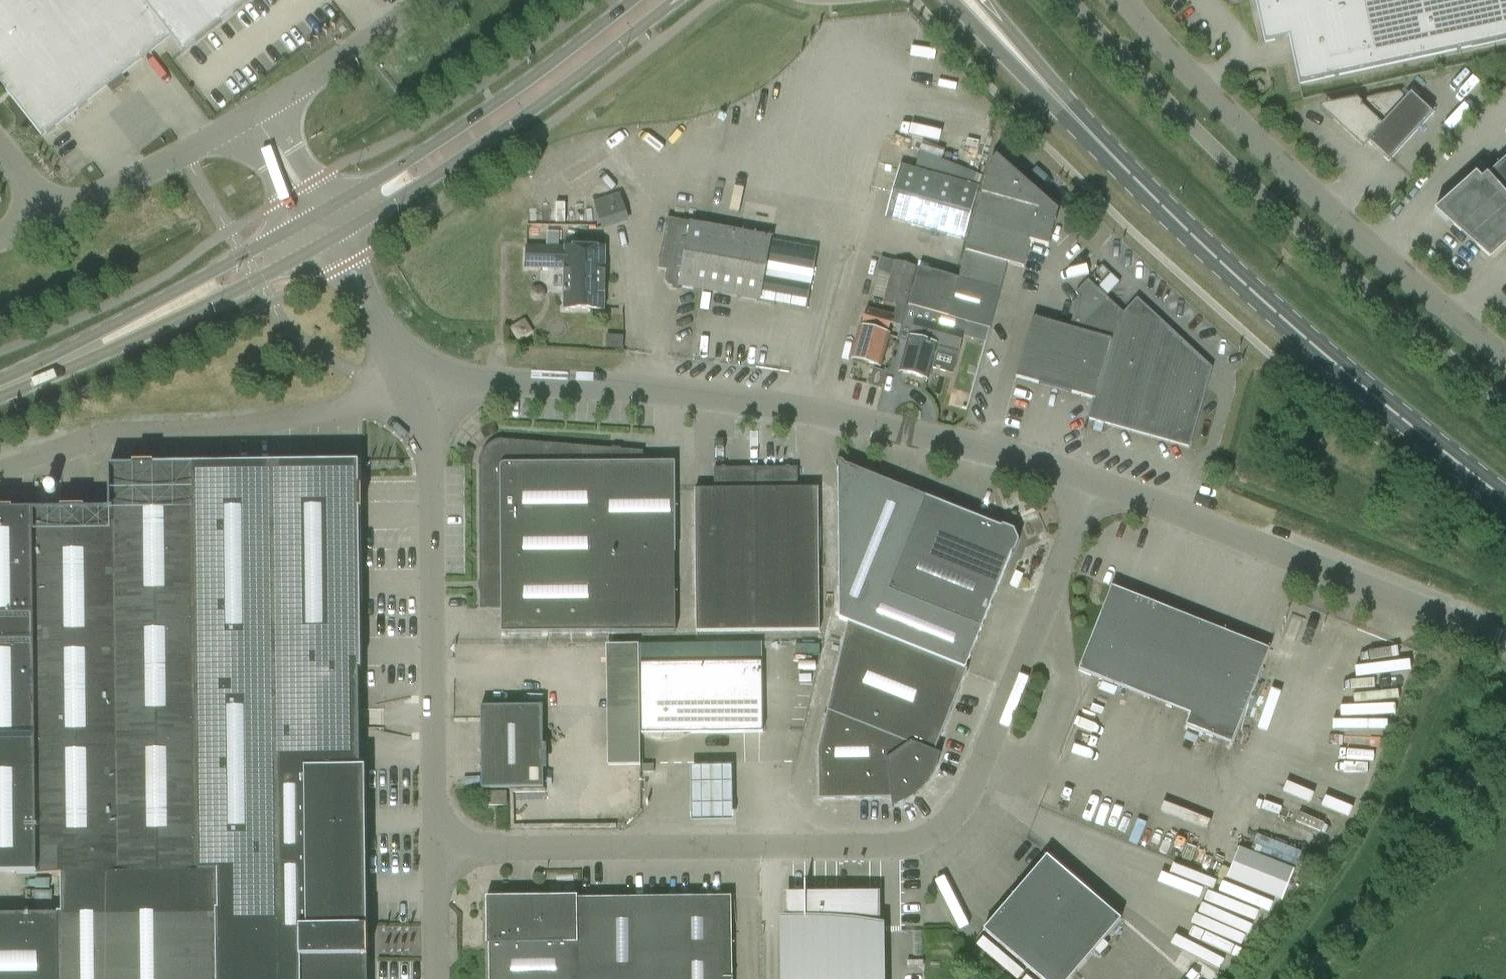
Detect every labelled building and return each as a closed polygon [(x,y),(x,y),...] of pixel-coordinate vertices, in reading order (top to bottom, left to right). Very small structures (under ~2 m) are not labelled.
[(42,137),(180,46),(187,56),(259,0),(0,0),(0,84),(42,137)] [(1264,43),(1289,38),(1299,85),(1505,41),(1505,0),(1255,0),(1264,43)] [(1258,93),(1264,88),(1258,82),(1252,86),(1258,93)] [(1399,93),(1375,98),(1348,133),(1363,147),(1368,142),(1389,162),(1432,114),(1411,95),(1406,99),(1399,93)] [(1362,105),(1359,101),(1334,106),(1337,116),(1333,119),(1348,133),(1375,98),(1367,99),(1362,105)] [(900,167),(885,218),(964,240),(979,189),(983,176),(930,155),(920,151),(915,171),(900,167)] [(919,267),(909,306),(935,313),(990,329),(1001,289),(1009,262),(1024,266),(1031,242),(1048,246),(1058,211),(997,156),(991,164),(982,193),(966,251),(959,278),(919,267)] [(1449,211),(1447,215),(1447,219),(1448,223),(1490,258),(1505,243),(1505,160),(1449,211)] [(603,227),(627,219),(620,198),(596,206),(603,227)] [(817,249),(770,240),(770,238),(667,219),(658,270),(667,271),(665,282),(668,286),(679,289),(680,287),(759,301),(759,299),(806,308),(817,249)] [(606,248),(564,247),(564,246),(526,245),(525,269),(564,269),(563,309),(604,310),(606,248)] [(905,310),(917,267),(896,261),(883,303),(905,310)] [(1090,279),(1106,295),(1119,282),(1103,266),(1090,279)] [(1077,293),(1068,325),(1032,315),(1015,375),(1092,396),(1087,415),(1189,444),(1210,366),(1136,296),(1122,310),(1087,277),(1074,290),(1077,293)] [(932,323),(935,313),(909,306),(907,310),(900,335),(910,338),(910,339),(909,339),(900,371),(927,379),(936,346),(958,352),(964,332),(932,323)] [(880,366),(888,336),(861,328),(852,359),(880,366)] [(478,466),(479,466),(480,610),(501,609),(501,634),(675,632),(675,463),(643,463),(643,452),(501,440),(497,441),(495,441),(491,443),(487,446),(486,448),(484,450),(483,452),(481,454),(480,456),(479,460),(478,462),(478,466)] [(840,619),(848,623),(818,750),(819,798),(891,798),(892,807),(896,806),(899,805),(906,802),(909,800),(912,799),(915,796),(919,793),(922,790),(926,786),(928,783),(931,779),(933,775),(936,769),(938,762),(939,758),(940,755),(934,752),(967,670),(965,670),(981,629),(888,591),(925,497),(845,465),(844,463),(840,461),(836,463),(836,467),(838,470),(839,560),(840,619)] [(785,467),(756,468),(757,631),(820,631),(818,488),(798,488),(798,468),(790,468),(790,466),(785,466),(785,467)] [(757,631),(756,468),(726,468),(726,467),(722,467),(722,468),(714,468),(714,489),(695,489),(696,632),(757,631)] [(357,709),(354,468),(113,471),(114,512),(0,513),(0,874),(62,873),(63,913),(58,913),(58,914),(0,915),(0,978),(362,978),(357,709)] [(1000,527),(925,497),(888,591),(981,629),(1011,553),(1014,552),(1018,541),(1014,530),(1003,526),(1000,527)] [(1142,594),(1140,598),(1112,587),(1078,671),(1190,715),(1186,726),(1232,744),(1269,650),(1153,604),(1155,599),(1142,594)] [(640,664),(641,734),(763,732),(762,663),(640,664)] [(543,788),(542,706),(481,707),(482,788),(543,788)] [(654,772),(654,764),(643,764),(643,773),(654,772)] [(729,821),(729,765),(688,764),(688,820),(729,821)] [(483,805),(507,805),(507,792),(482,792),(483,805)] [(1294,870),(1239,848),(1226,879),(1282,902),(1294,870)] [(1120,920),(1047,857),(983,930),(1040,978),(1070,978),(1120,920)] [(788,896),(789,923),(784,923),(784,978),(880,978),(880,895),(788,896)] [(486,897),(486,945),(488,945),(488,978),(732,978),(731,897),(577,898),(577,896),(486,897)] [(1185,932),(1198,939),(1233,958),(1249,927),(1243,924),(1236,936),(1224,930),(1224,929),(1201,916),(1206,906),(1201,903),(1185,932)]
